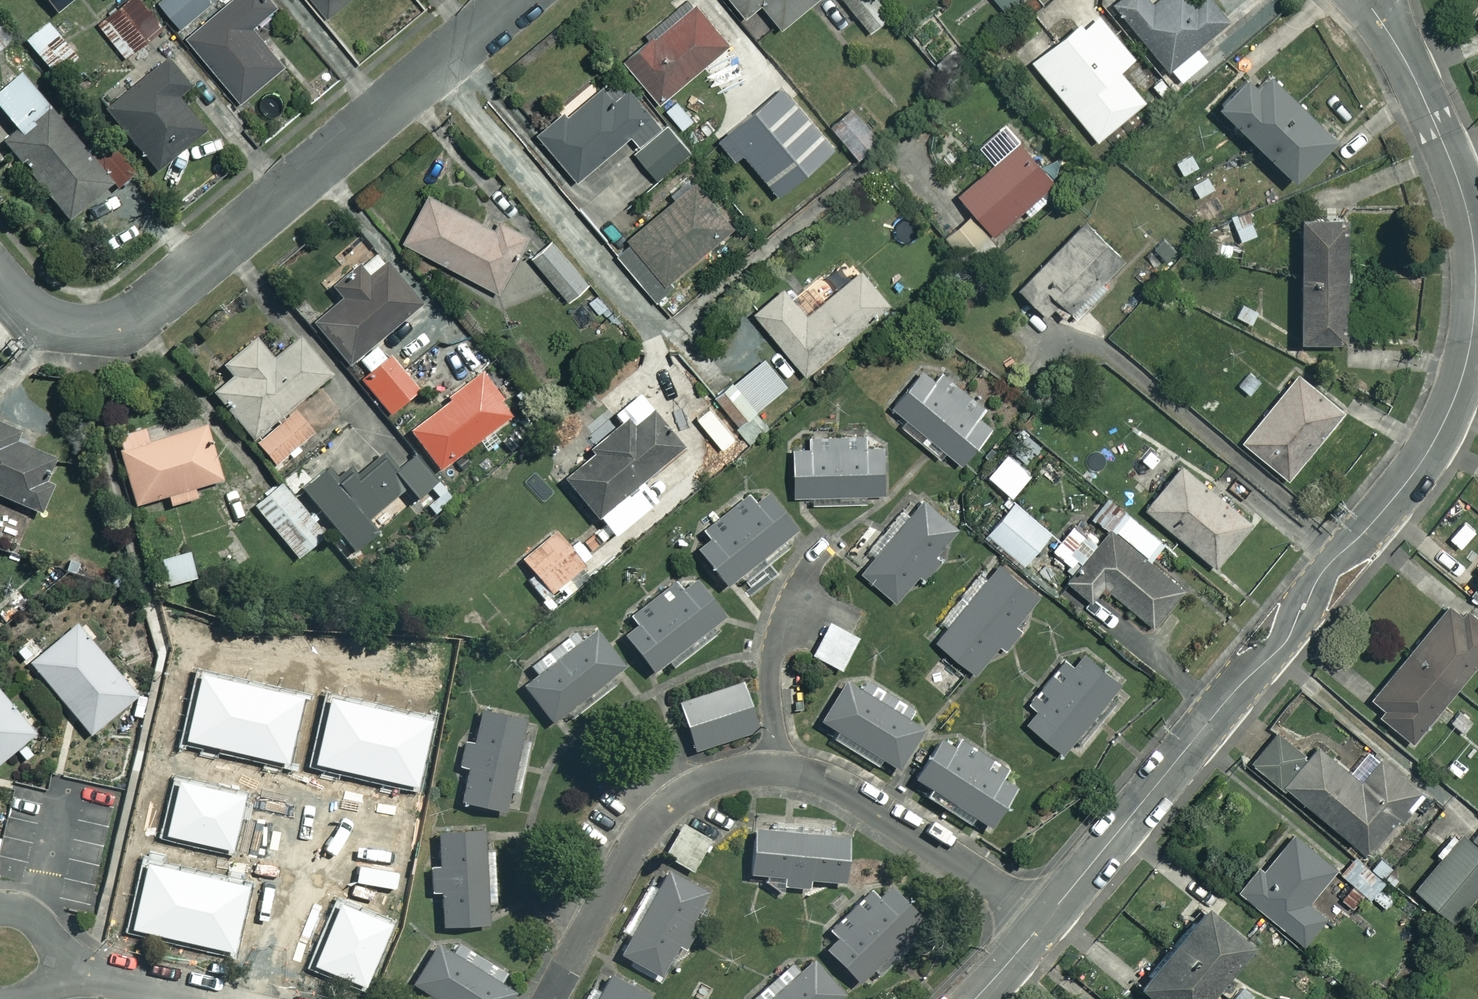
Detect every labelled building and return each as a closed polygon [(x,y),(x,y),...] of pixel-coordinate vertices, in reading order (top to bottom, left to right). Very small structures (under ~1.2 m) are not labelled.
[(41,10),(52,0),(32,0),(41,10)] [(141,0),(125,0),(98,23),(125,55),(161,24),(141,0)] [(211,0),(160,0),(159,0),(180,26),(211,0)] [(269,0),(229,0),(187,34),(240,98),(284,62),(252,24),(274,6),(269,0)] [(325,14),(343,0),(314,0),(325,14)] [(727,42),(691,0),(624,58),(660,99),(727,42)] [(745,13),(760,0),(734,0),(745,13)] [(782,24),(809,0),(761,0),(782,24)] [(881,0),(845,0),(869,29),(890,12),(881,0)] [(1004,10),(1017,0),(996,0),(1004,10)] [(1110,3),(1179,80),(1204,57),(1194,46),(1227,16),(1213,0),(1113,0),(1110,3)] [(1133,54),(1093,6),(1031,58),(1096,138),(1143,99),(1117,67),(1133,54)] [(958,50),(932,15),(909,32),(935,67),(958,50)] [(69,51),(46,21),(26,37),(49,67),(69,51)] [(10,42),(0,28),(0,49),(10,42)] [(188,84),(168,57),(104,106),(151,169),(201,131),(174,95),(188,84)] [(1334,131),(1269,64),(1253,80),(1247,73),(1219,100),(1291,174),(1334,131)] [(24,69),(0,87),(0,106),(19,131),(5,142),(62,219),(109,184),(86,152),(24,69)] [(833,143),(779,83),(717,139),(735,158),(742,151),(779,192),(833,143)] [(639,145),(662,125),(629,86),(611,101),(599,86),(567,113),(563,108),(536,131),(576,178),(629,133),(639,145)] [(667,120),(691,149),(711,133),(681,97),(661,114),(667,120)] [(876,135),(854,107),(832,124),(853,152),(876,135)] [(662,125),(639,145),(634,150),(657,178),(691,149),(667,120),(662,125)] [(1059,188),(1008,123),(985,141),(998,158),(957,189),(990,231),(1023,206),(1028,212),(1059,188)] [(109,184),(113,189),(137,171),(110,134),(86,152),(109,184)] [(731,227),(687,174),(665,192),(672,200),(627,237),(665,282),(731,227)] [(495,228),(428,191),(403,238),(498,289),(526,237),(499,222),(495,228)] [(1346,212),(1302,210),(1296,332),(1340,334),(1346,212)] [(1126,262),(1089,220),(1019,282),(1043,309),(1053,300),(1067,315),(1126,262)] [(588,281),(552,238),(531,256),(567,298),(588,281)] [(890,299),(848,251),(794,299),(779,282),(750,308),(807,373),(890,299)] [(420,307),(387,263),(368,278),(360,266),(332,286),(341,298),(311,320),(344,364),(420,307)] [(1263,307),(1241,297),(1233,316),(1256,325),(1263,307)] [(328,371),(296,334),(270,357),(253,337),(221,364),(231,375),(213,391),(252,437),(328,371)] [(418,387),(390,352),(383,357),(376,348),(358,362),(366,371),(359,377),(387,412),(418,387)] [(762,355),(723,390),(746,417),(786,382),(762,355)] [(907,415),(901,422),(940,457),(945,451),(957,461),(995,419),(929,361),(893,402),(907,415)] [(1248,396),(1264,377),(1249,365),(1234,385),(1248,396)] [(393,413),(440,468),(475,438),(484,448),(497,437),(489,427),(510,409),(475,368),(419,416),(407,402),(393,413)] [(1342,411),(1297,370),(1239,434),(1285,475),(1342,411)] [(618,412),(604,396),(577,418),(587,430),(572,443),(583,456),(561,474),(611,535),(654,500),(639,482),(681,446),(639,395),(618,412)] [(310,433),(291,411),(255,443),(274,465),(310,433)] [(0,422),(0,494),(32,510),(46,481),(36,476),(45,455),(10,438),(15,429),(0,422)] [(218,480),(205,425),(146,440),(142,426),(115,433),(132,501),(165,493),(167,503),(191,498),(188,487),(218,480)] [(792,489),(809,488),(809,501),(865,500),(865,487),(882,486),(881,440),(791,442),(792,489)] [(395,470),(382,452),(354,474),(340,455),(301,484),(350,547),(371,531),(363,519),(405,487),(414,497),(436,480),(415,454),(395,470)] [(1250,520),(1183,461),(1145,503),(1213,563),(1250,520)] [(322,534),(280,483),(254,505),(296,556),(322,534)] [(692,543),(723,584),(738,573),(743,580),(803,534),(766,486),(692,543)] [(957,528),(924,497),(859,566),(892,597),(957,528)] [(1049,534),(1011,500),(984,531),(1021,565),(1049,534)] [(1163,540),(1126,510),(1070,581),(1091,598),(1102,584),(1153,624),(1185,584),(1150,557),(1163,540)] [(1069,518),(1046,548),(1052,552),(1047,558),(1069,574),(1095,538),(1069,518)] [(1,525),(0,531),(0,549),(17,553),(23,530),(1,525)] [(581,564),(554,530),(520,558),(530,570),(524,575),(550,607),(577,585),(569,575),(581,564)] [(194,577),(187,549),(159,556),(166,584),(194,577)] [(1040,597),(997,562),(987,576),(978,569),(940,615),(949,622),(936,638),(975,669),(997,642),(1002,645),(1040,597)] [(664,658),(671,667),(720,628),(713,620),(720,614),(692,578),(677,590),(671,583),(627,618),(633,625),(622,634),(650,670),(664,658)] [(1377,710),(1412,738),(1477,656),(1477,620),(1451,598),(1371,696),(1381,704),(1377,710)] [(856,636),(826,621),(809,655),(839,670),(856,636)] [(133,695),(75,623),(29,661),(87,732),(133,695)] [(566,711),(570,717),(615,681),(610,676),(624,665),(594,626),(521,684),(551,722),(566,711)] [(1034,704),(1024,717),(1061,748),(1118,680),(1081,649),(1064,669),(1059,664),(1029,700),(1034,704)] [(754,728),(739,680),(676,700),(691,748),(754,728)] [(832,729),(829,734),(877,765),(881,759),(898,770),(923,731),(842,680),(817,720),(832,729)] [(0,692),(0,758),(33,731),(0,692)] [(521,719),(479,709),(472,744),(463,742),(457,766),(465,768),(458,800),(501,809),(521,719)] [(1308,754),(1277,728),(1253,758),(1368,850),(1421,785),(1377,749),(1357,775),(1317,743),(1308,754)] [(923,787),(920,792),(968,823),(972,817),(988,827),(1016,783),(1002,776),(1008,766),(954,732),(946,745),(936,739),(911,779),(923,787)] [(764,874),(763,882),(781,892),(782,884),(807,887),(808,877),(841,881),(846,835),(825,833),(826,822),(794,818),(792,831),(752,827),(747,873),(764,874)] [(485,922),(480,823),(435,826),(437,863),(428,864),(430,892),(439,892),(441,925),(485,922)] [(710,841),(682,823),(663,852),(691,871),(710,841)] [(1333,865),(1292,830),(1242,888),(1302,939),(1323,915),(1305,899),(1333,865)] [(1474,841),(1461,831),(1417,884),(1456,916),(1477,890),(1477,835),(1474,841)] [(142,901),(146,885),(182,894),(181,898),(192,901),(183,938),(201,943),(211,901),(249,910),(239,949),(267,956),(277,917),(291,921),(289,927),(315,933),(306,970),(327,975),(337,932),(359,937),(370,889),(154,838),(150,856),(126,850),(116,894),(142,901)] [(369,842),(363,865),(383,870),(388,847),(369,842)] [(1381,880),(1355,854),(1340,869),(1366,895),(1381,880)] [(617,951),(657,974),(666,960),(680,969),(721,900),(665,867),(617,951)] [(918,914),(878,876),(816,942),(856,980),(918,914)] [(1200,905),(1132,984),(1150,998),(1198,998),(1245,944),(1200,905)] [(424,998),(508,998),(513,991),(490,977),(496,967),(464,948),(461,953),(437,938),(409,985),(426,995),(424,998)] [(842,994),(811,959),(795,973),(788,965),(749,998),(837,998),(842,994)] [(607,974),(594,998),(642,998),(645,994),(607,974)]
